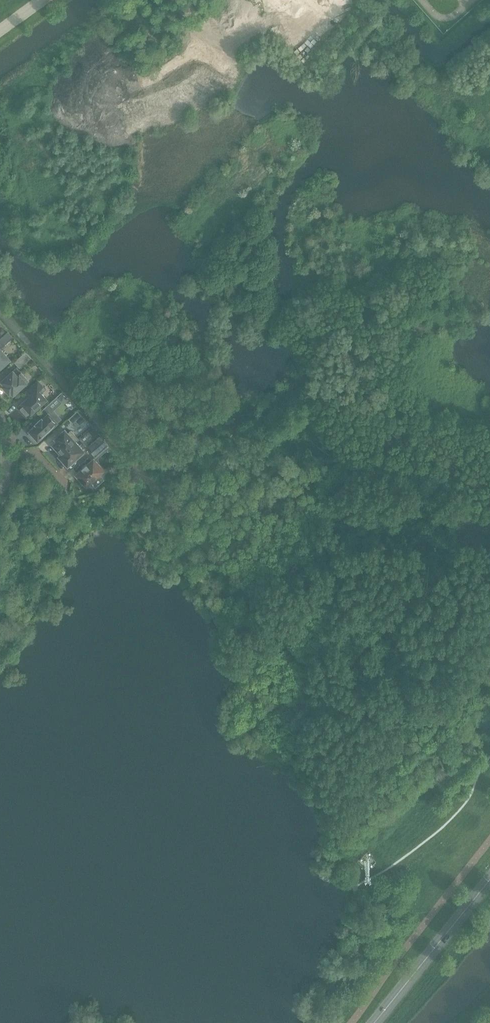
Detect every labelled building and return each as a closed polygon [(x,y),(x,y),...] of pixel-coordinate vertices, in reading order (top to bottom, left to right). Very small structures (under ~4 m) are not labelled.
[(13,337),(7,331),(0,338),(0,348),(13,337)] [(0,348),(0,368),(10,359),(0,348)] [(19,368),(30,357),(25,351),(14,362),(19,368)] [(13,394),(28,381),(21,373),(18,376),(12,370),(1,381),(4,384),(2,386),(9,393),(11,392),(13,394)] [(46,399),(41,393),(45,389),(37,380),(28,389),(32,393),(17,406),(27,417),(46,399)] [(72,423),(81,415),(77,410),(68,419),(72,423)] [(37,440),(57,422),(48,413),(42,418),(41,418),(35,423),(36,424),(29,430),(30,432),(29,433),(35,439),(36,438),(37,440)] [(61,454),(78,439),(71,431),(68,433),(64,429),(58,435),(59,438),(52,444),(61,454)] [(92,451),(104,440),(100,436),(88,446),(92,451)] [(67,465),(84,451),(75,441),(78,439),(61,454),(64,457),(62,459),(67,465)] [(104,470),(95,460),(110,447),(104,440),(92,451),(91,452),(95,457),(87,464),(86,463),(81,467),(82,468),(76,474),(81,480),(80,480),(84,485),(84,484),(86,486),(92,481),(95,485),(102,479),(98,475),(104,470)]
